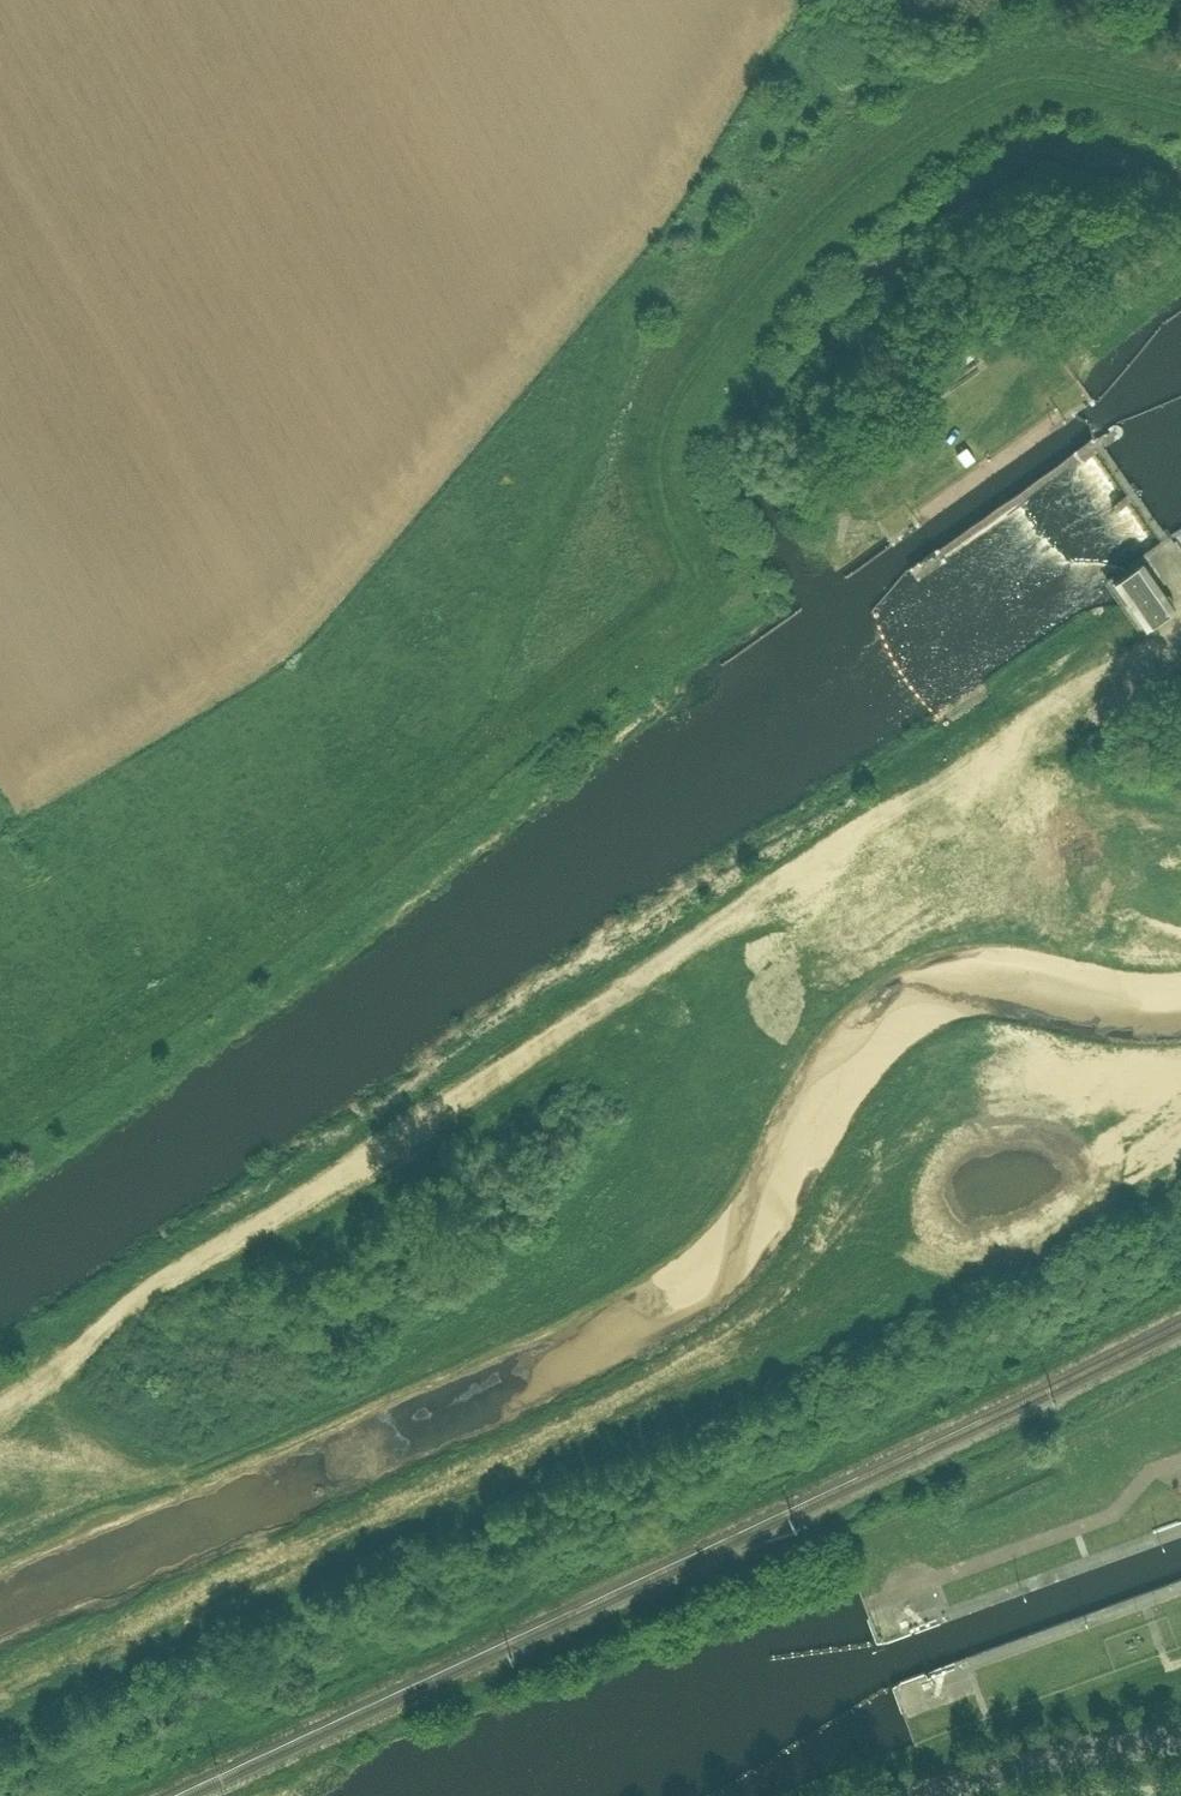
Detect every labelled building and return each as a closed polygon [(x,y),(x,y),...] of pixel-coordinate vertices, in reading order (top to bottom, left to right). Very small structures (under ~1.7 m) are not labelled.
[(1113,583),(1129,607),(1159,587),(1142,563),(1113,583)] [(1159,587),(1129,607),(1146,631),(1175,611),(1159,587)]
